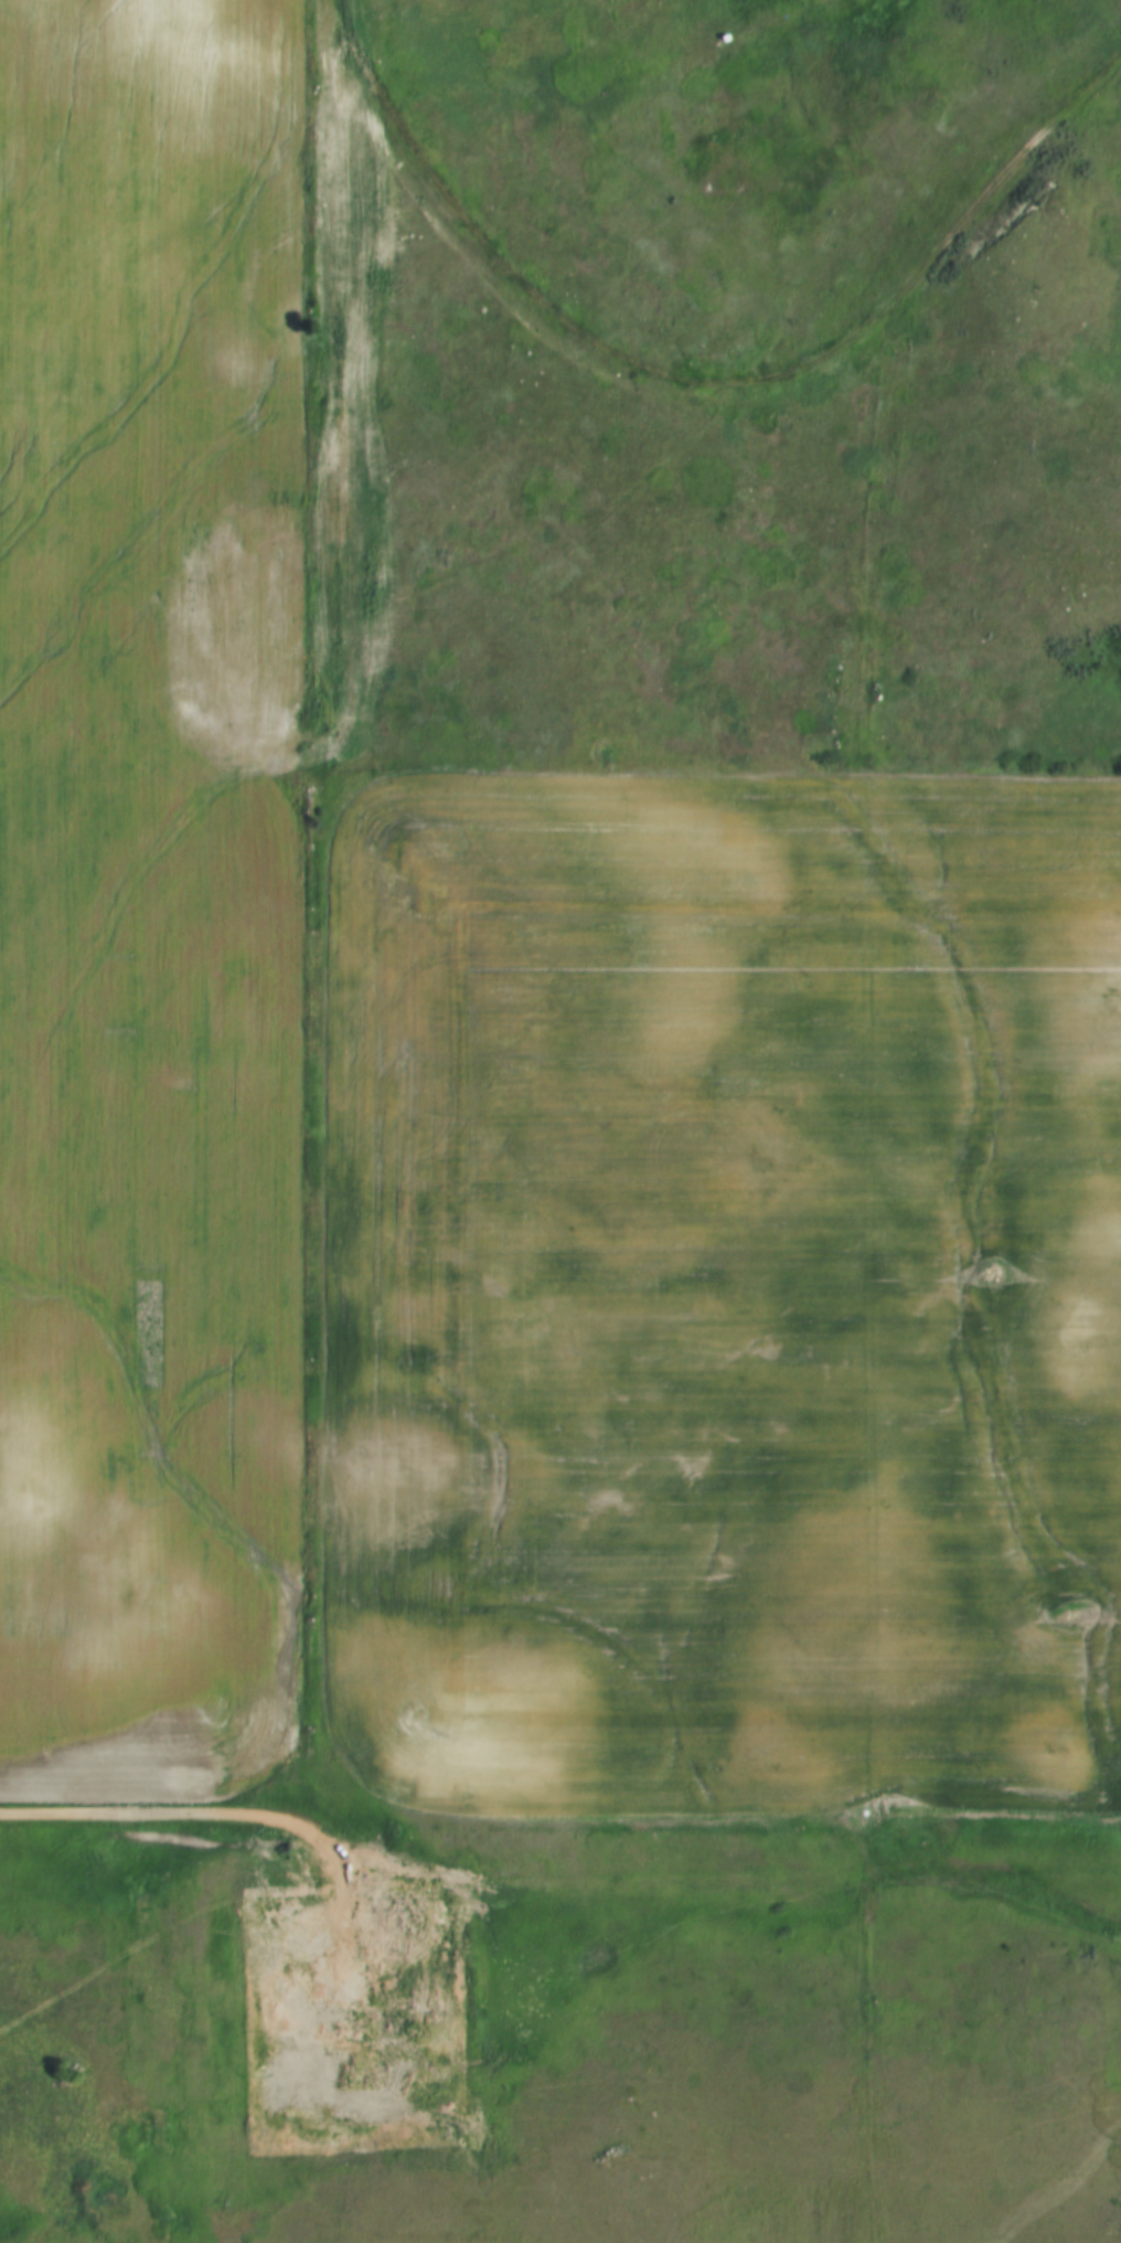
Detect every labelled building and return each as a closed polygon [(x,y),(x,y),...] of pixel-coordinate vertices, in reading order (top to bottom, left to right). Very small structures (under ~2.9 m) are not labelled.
[(383,1942),(383,1954),(371,1955),(371,1942),(383,1942)] [(397,1952),(397,1962),(387,1962),(387,1952),(397,1952)] [(393,2008),(393,2020),(378,2021),(378,2009),(393,2008)] [(430,2008),(414,2008),(414,2023),(430,2023),(430,2008)]
